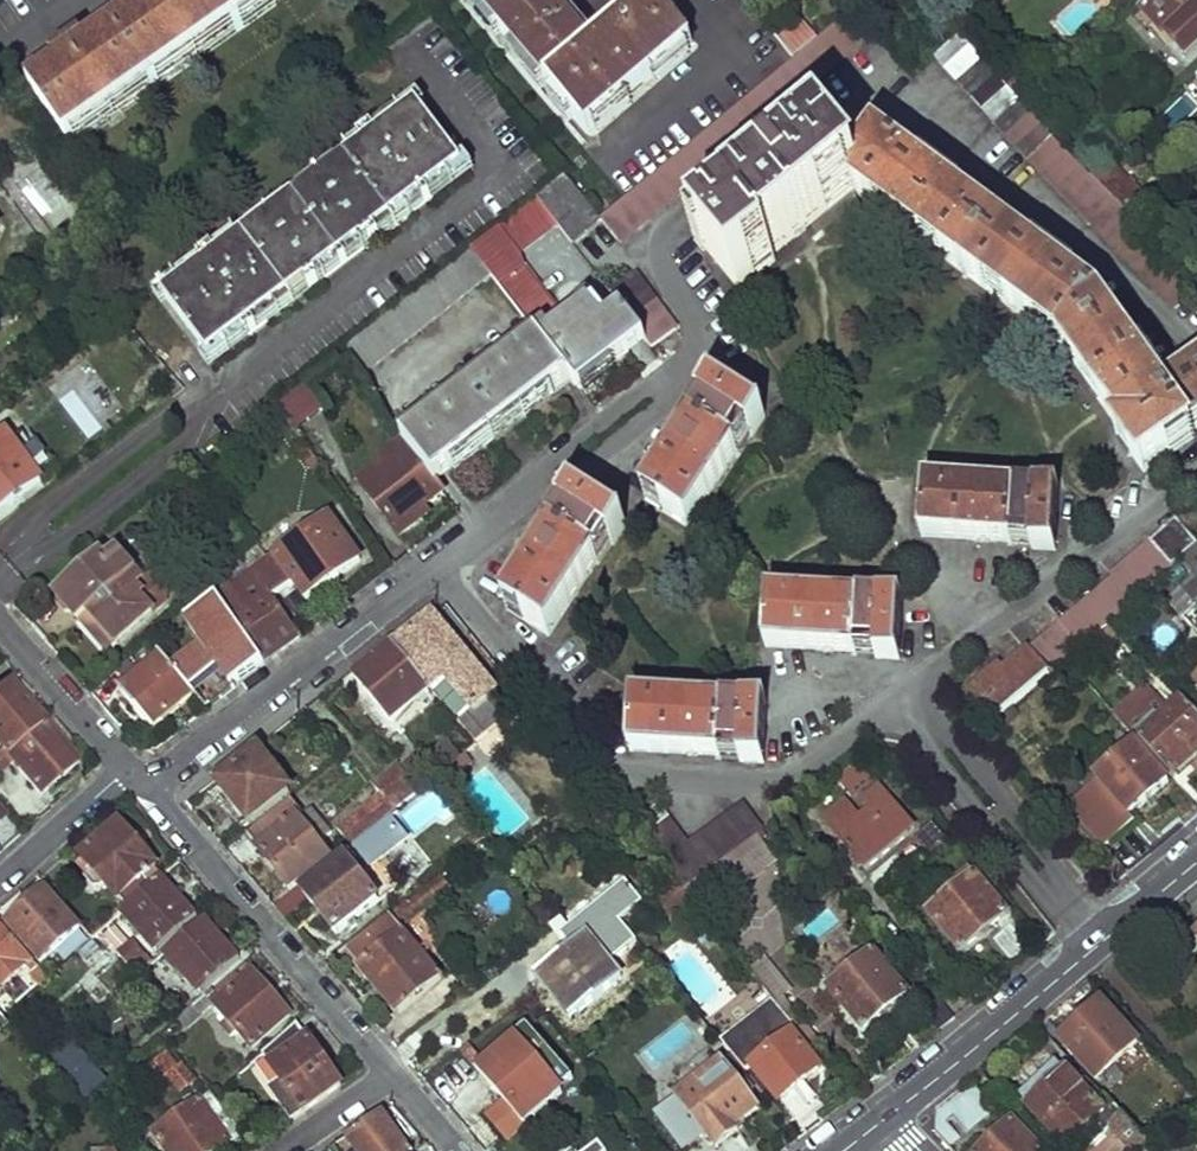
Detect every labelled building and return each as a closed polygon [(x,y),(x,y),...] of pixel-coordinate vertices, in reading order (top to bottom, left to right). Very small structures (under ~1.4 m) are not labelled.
[(71,139),(272,0),(158,0),(30,88),(71,139)] [(587,134),(693,44),(655,0),(596,51),(552,0),(474,0),(587,134)] [(1184,60),(1196,49),(1196,0),(1160,0),(1143,15),(1184,60)] [(601,217),(621,243),(875,37),(854,12),(835,26),(795,60),(601,217)] [(798,57),(816,31),(790,12),(772,38),(798,57)] [(1177,314),(1196,293),(1196,290),(1135,224),(1092,180),(1014,101),(959,40),(937,61),(1177,314)] [(402,121),(447,178),(461,168),(418,111),(402,121)] [(181,293),(226,350),(304,288),(306,291),(319,280),(317,278),(363,243),(365,246),(378,236),(376,234),(447,178),(402,121),(374,142),(370,138),(365,143),(368,146),(181,293)] [(740,293),(776,264),(773,257),(851,194),(1062,348),(1135,450),(1129,454),(1143,473),(1194,437),(1192,434),(1196,430),(1196,370),(1187,377),(1164,392),(1102,308),(1064,279),(1069,271),(1054,261),(1048,268),(950,195),(955,188),(940,177),(934,184),(880,145),(856,174),(828,139),(781,176),(776,170),(754,187),(760,193),(700,242),(740,293)] [(1135,224),(1151,208),(1109,165),(1092,180),(1135,224)] [(565,180),(542,198),(560,225),(572,240),(598,219),(565,180)] [(569,381),(580,393),(647,345),(628,318),(607,333),(589,311),(566,325),(518,256),(560,225),(542,198),(476,248),(492,274),(539,338),(569,381)] [(349,350),(367,373),(492,274),(476,248),(349,350)] [(647,345),(652,351),(675,333),(635,277),(611,294),(628,318),(647,345)] [(166,303),(211,360),(226,350),(181,293),(166,303)] [(407,441),(438,484),(569,381),(539,338),(407,441)] [(277,408),(298,436),(326,413),(305,384),(277,408)] [(704,412),(645,503),(689,528),(748,438),(753,441),(766,420),(715,386),(702,410),(704,412)] [(41,481),(0,425),(0,510),(41,481)] [(366,489),(397,530),(446,496),(438,484),(407,441),(389,454),(394,460),(386,465),(390,472),(366,489)] [(925,487),(921,537),(1028,542),(1028,548),(1054,548),(1057,491),(1032,490),(1031,493),(925,487)] [(564,518),(507,610),(550,636),(608,543),(613,546),(625,527),(573,496),(560,515),(564,518)] [(1188,533),(1196,526),(1196,511),(1180,523),(1188,533)] [(296,584),(304,598),(359,559),(329,520),(253,574),(271,601),(296,584)] [(989,705),(1000,716),(1068,661),(1113,621),(1135,603),(1131,600),(1181,557),(1193,545),(1195,542),(1188,533),(1180,523),(1176,521),(1112,576),(1114,580),(1004,674),(1000,670),(972,694),(983,707),(989,705)] [(1193,545),(1181,557),(1196,575),(1196,550),(1193,545)] [(137,578),(118,557),(107,566),(102,559),(57,598),(77,621),(80,620),(90,632),(98,624),(115,645),(164,604),(165,593),(154,581),(140,576),(137,578)] [(216,599),(262,664),(298,641),(271,601),(253,574),(216,599)] [(1172,601),(1184,618),(1196,634),(1196,581),(1172,601)] [(191,695),(204,711),(233,689),(231,686),(262,664),(216,599),(210,590),(202,596),(206,606),(186,621),(203,649),(171,671),(191,695)] [(771,597),(765,649),(873,655),(873,661),(898,661),(902,600),(876,598),(877,603),(771,597)] [(514,718),(434,619),(395,650),(432,694),(447,682),(474,715),(459,727),(476,748),(514,718)] [(115,645),(98,624),(90,632),(107,652),(115,645)] [(358,679),(394,724),(432,694),(395,650),(358,679)] [(144,705),(160,722),(191,695),(171,671),(158,657),(119,692),(136,712),(144,705)] [(4,754),(40,724),(6,684),(0,690),(0,749),(4,754)] [(636,701),(630,750),(739,758),(739,764),(765,765),(770,703),(744,701),(743,708),(636,701)] [(1172,779),(1196,756),(1196,719),(1183,704),(1140,743),(1172,779)] [(136,712),(151,730),(160,722),(144,705),(136,712)] [(39,793),(74,760),(40,724),(4,754),(0,758),(0,760),(3,763),(10,758),(39,793)] [(1134,824),(1129,819),(1167,784),(1131,744),(1093,779),(1098,784),(1068,811),(1104,851),(1134,824)] [(406,779),(419,793),(447,771),(438,758),(429,763),(421,754),(401,769),(406,779)] [(220,786),(249,825),(288,793),(260,757),(220,786)] [(336,832),(350,850),(386,820),(419,793),(406,779),(382,797),(378,796),(336,832)] [(822,819),(863,873),(907,839),(898,827),(905,822),(880,788),(868,798),(874,807),(862,816),(849,799),(822,819)] [(612,801),(682,893),(762,836),(764,833),(744,807),(688,849),(656,808),(647,816),(626,789),(612,801)] [(246,839),(286,890),(324,859),(296,823),(301,820),(291,806),(246,839)] [(401,838),(386,820),(350,850),(340,858),(341,859),(299,893),(296,889),(274,906),(285,919),(306,902),(334,937),(376,902),(356,878),(381,857),(379,856),(401,838)] [(103,885),(115,899),(157,865),(116,821),(78,856),(90,870),(83,877),(96,892),(103,885)] [(930,858),(947,844),(933,828),(917,842),(930,858)] [(699,911),(703,917),(775,861),(762,845),(767,842),(762,836),(682,893),(683,893),(699,911)] [(198,915),(163,877),(122,912),(157,950),(198,915)] [(930,913),(964,954),(1007,915),(974,878),(930,913)] [(347,956),(396,1017),(443,977),(402,927),(435,899),(427,890),(347,956)] [(5,924),(39,962),(78,930),(44,891),(5,924)] [(681,927),(699,911),(683,893),(665,909),(681,927)] [(239,958),(204,918),(166,950),(199,992),(239,958)] [(37,987),(46,978),(0,926),(0,990),(23,970),(37,987)] [(994,942),(1016,969),(1027,960),(1005,932),(994,942)] [(535,979),(570,1022),(621,980),(587,937),(535,979)] [(115,954),(135,977),(151,963),(131,941),(115,954)] [(827,991),(861,1034),(907,998),(872,954),(827,991)] [(782,1012),(813,1049),(822,1042),(785,998),(791,994),(765,961),(748,972),(774,1003),(782,1012)] [(213,1008),(251,1049),(287,1018),(251,974),(242,981),(236,976),(213,995),(219,1002),(213,1008)] [(177,1022),(182,1027),(209,1003),(204,996),(177,1022)] [(775,1018),(782,1012),(774,1003),(748,1023),(755,1033),(775,1018)] [(1059,1040),(1097,1080),(1136,1044),(1099,1003),(1059,1040)] [(775,1018),(818,1070),(825,1065),(813,1049),(782,1012),(775,1018)] [(1,1033),(8,1026),(0,1016),(0,1033),(1,1033)] [(818,1070),(775,1018),(755,1033),(748,1023),(722,1044),(742,1070),(748,1066),(778,1102),(818,1070)] [(299,1025),(235,1077),(240,1083),(266,1062),(277,1076),(268,1084),(292,1118),(339,1085),(299,1025)] [(77,1107),(87,1099),(103,1083),(73,1046),(80,1041),(73,1033),(39,1062),(77,1107)] [(478,1072),(526,1126),(560,1094),(516,1041),(478,1072)] [(153,1062),(164,1076),(173,1069),(161,1055),(153,1062)] [(675,1097),(716,1148),(737,1132),(732,1127),(754,1109),(720,1064),(675,1097)] [(164,1076),(178,1092),(190,1083),(177,1068),(173,1069),(164,1076)] [(1112,1109),(1107,1114),(1066,1074),(1029,1109),(1067,1150),(1092,1128),(1102,1138),(1111,1132),(1128,1150),(1151,1150),(1112,1109)] [(936,1132),(950,1148),(996,1110),(992,1106),(968,1085),(935,1111),(936,1132)] [(164,1150),(215,1150),(240,1134),(212,1098),(209,1097),(199,1104),(196,1101),(152,1133),(164,1150)] [(352,1150),(409,1150),(383,1114),(345,1141),(352,1150)] [(1040,1147),(1042,1142),(1032,1133),(1028,1136),(1014,1122),(984,1150),(1043,1150),(1040,1147)] [(1194,1148),(1196,1146),(1196,1126),(1184,1138),(1194,1148)] [(1194,1148),(1184,1138),(1167,1150),(1196,1150),(1194,1148)]
